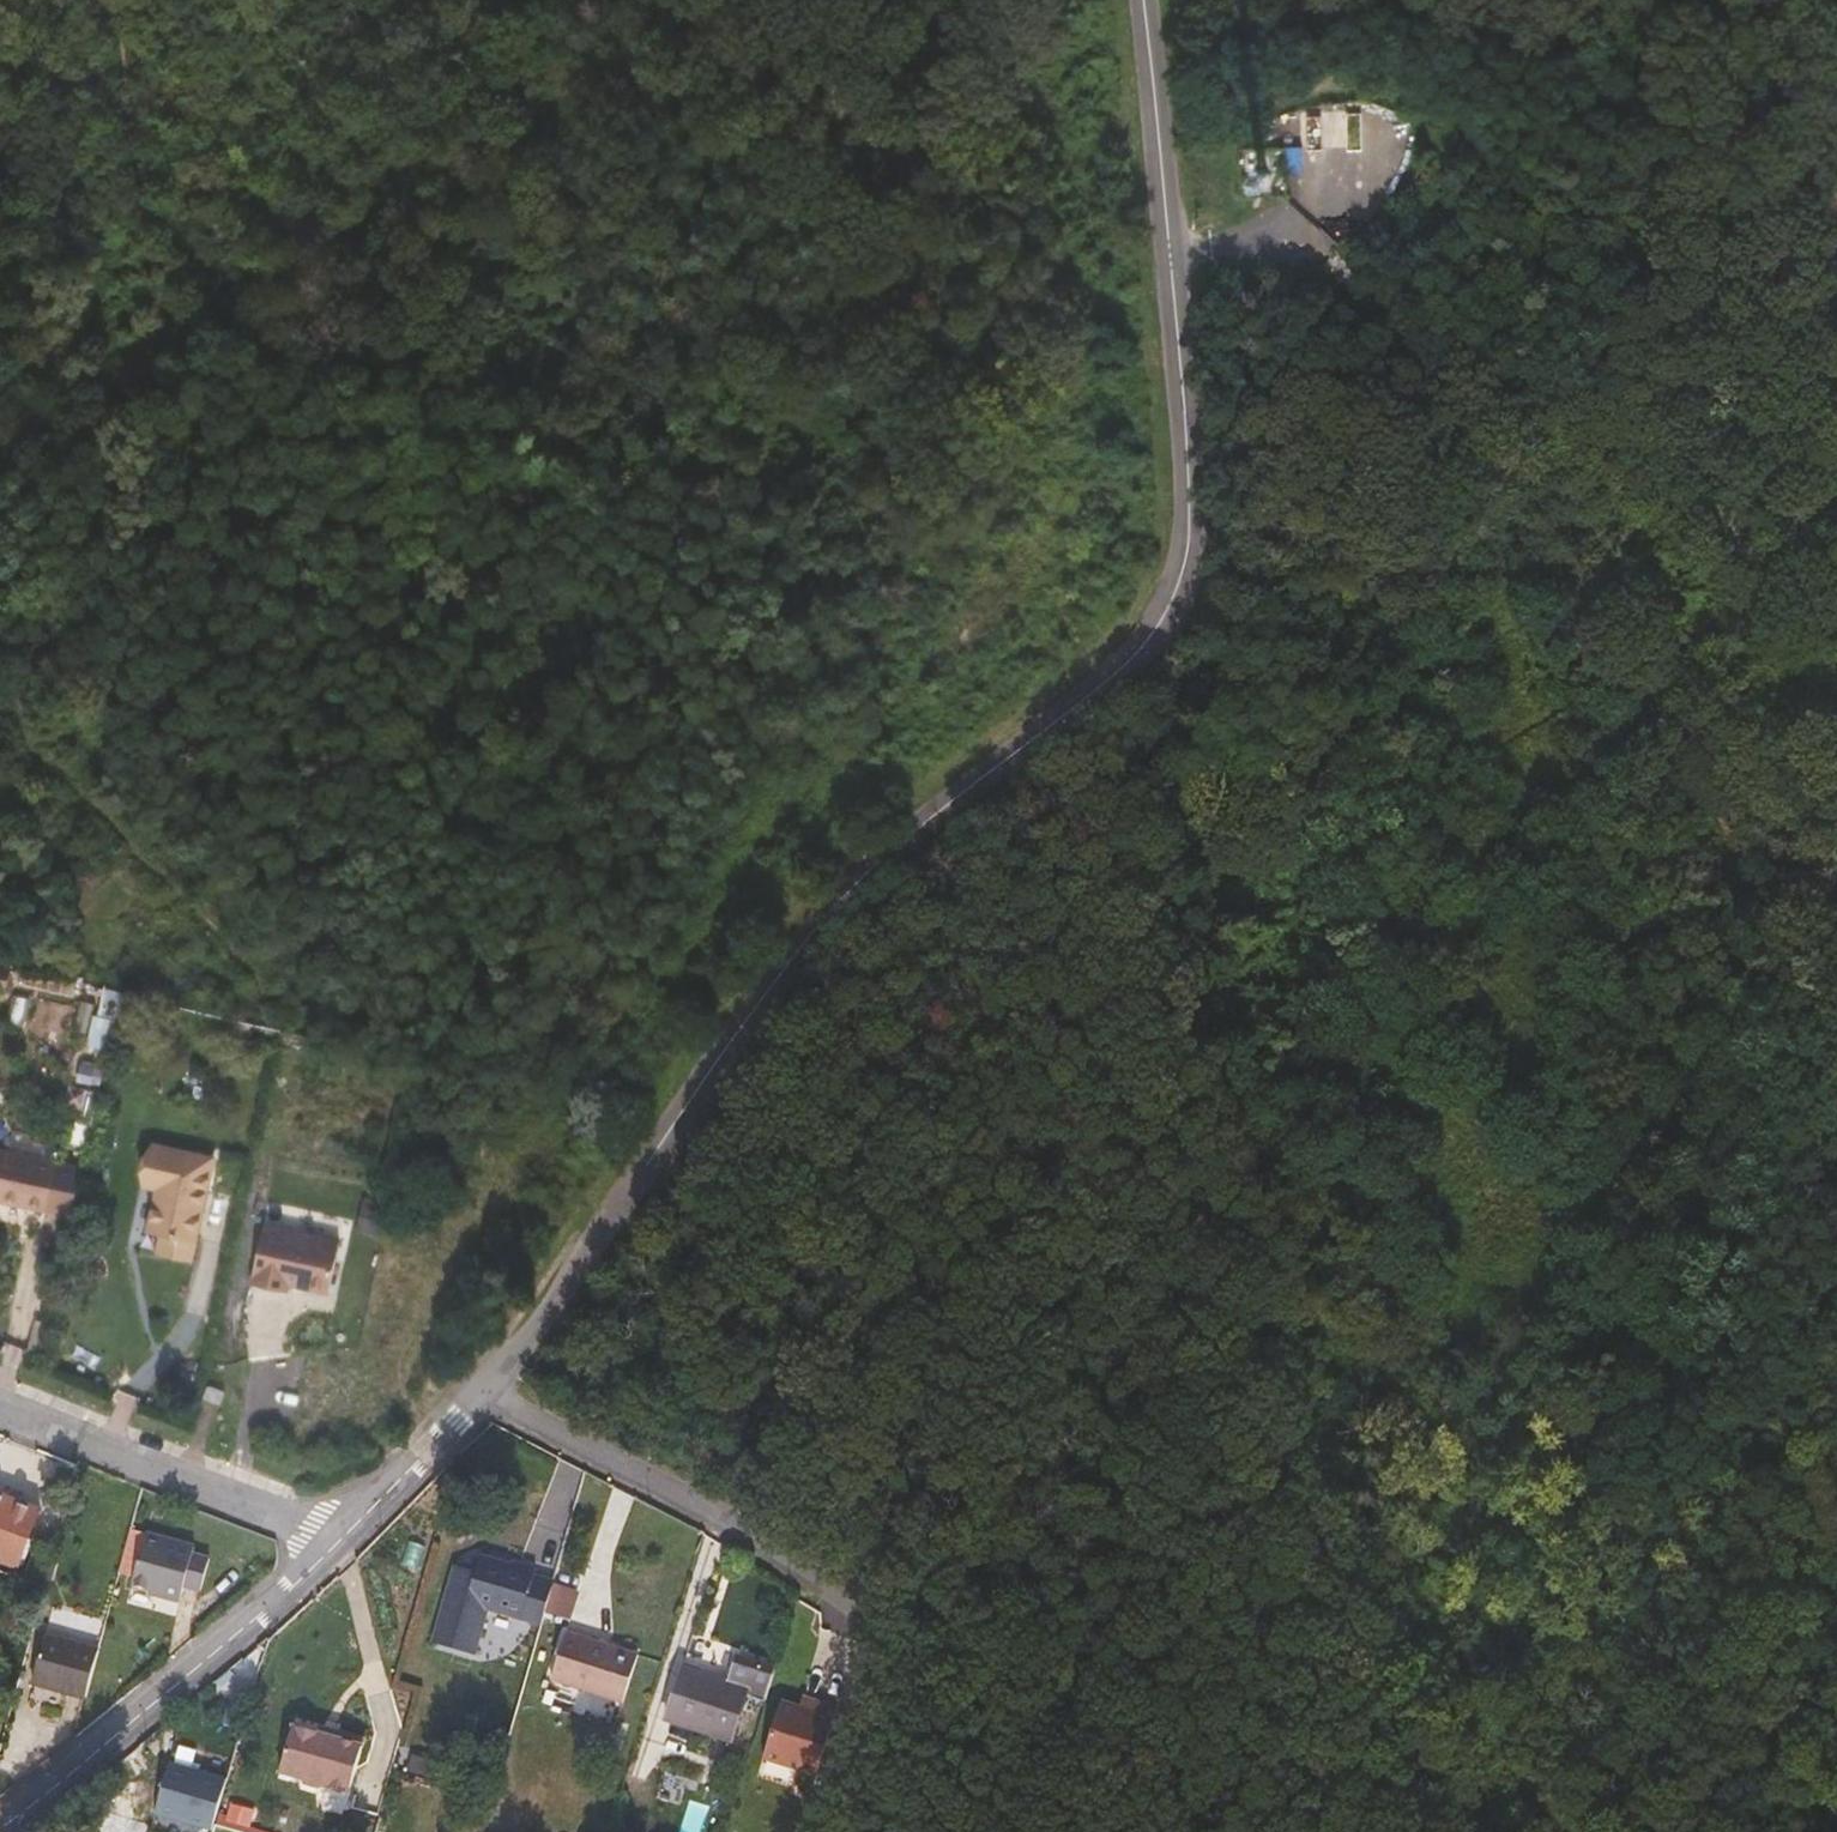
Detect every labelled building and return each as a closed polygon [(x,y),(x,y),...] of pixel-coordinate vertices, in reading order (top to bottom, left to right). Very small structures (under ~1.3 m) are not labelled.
[(142,1228),(189,1237),(207,1155),(147,1142),(138,1182),(154,1186),(152,1195),(149,1194),(142,1228)] [(45,1211),(45,1209),(50,1187),(77,1192),(83,1166),(56,1160),(55,1162),(0,1151),(0,1202),(45,1211)] [(50,1187),(45,1209),(72,1215),(77,1192),(50,1187)] [(341,1244),(265,1226),(251,1284),(288,1293),(289,1286),(329,1295),(341,1244)] [(0,1493),(0,1560),(16,1566),(38,1508),(0,1493)] [(146,1532),(133,1528),(118,1583),(131,1585),(146,1532)] [(195,1543),(146,1532),(131,1585),(149,1590),(181,1599),(184,1588),(199,1592),(208,1557),(192,1552),(195,1543)] [(542,1621),(554,1577),(537,1572),(539,1566),(519,1560),(518,1563),(479,1551),(474,1567),(453,1561),(431,1638),(473,1650),(486,1605),(542,1621)] [(179,1604),(181,1599),(149,1590),(147,1596),(179,1604)] [(644,1650),(571,1629),(557,1676),(630,1697),(644,1650)] [(32,1681),(87,1697),(100,1649),(45,1634),(32,1681)] [(726,1683),(682,1669),(666,1720),(731,1740),(746,1689),(766,1696),(776,1667),(736,1654),(726,1683)] [(236,1690),(251,1695),(261,1662),(246,1658),(236,1690)] [(553,1705),(586,1708),(587,1689),(554,1686),(553,1705)] [(801,1696),(798,1707),(807,1710),(811,1699),(801,1696)] [(807,1710),(798,1707),(781,1702),(765,1757),(817,1774),(838,1708),(811,1699),(807,1710)] [(321,1733),(292,1725),(279,1771),(301,1778),(304,1784),(318,1788),(324,1784),(348,1792),(363,1739),(336,1731),(334,1737),(321,1733)] [(336,1731),(323,1727),(321,1733),(334,1737),(336,1731)] [(164,1765),(149,1817),(200,1831),(210,1831),(225,1782),(164,1765)]
